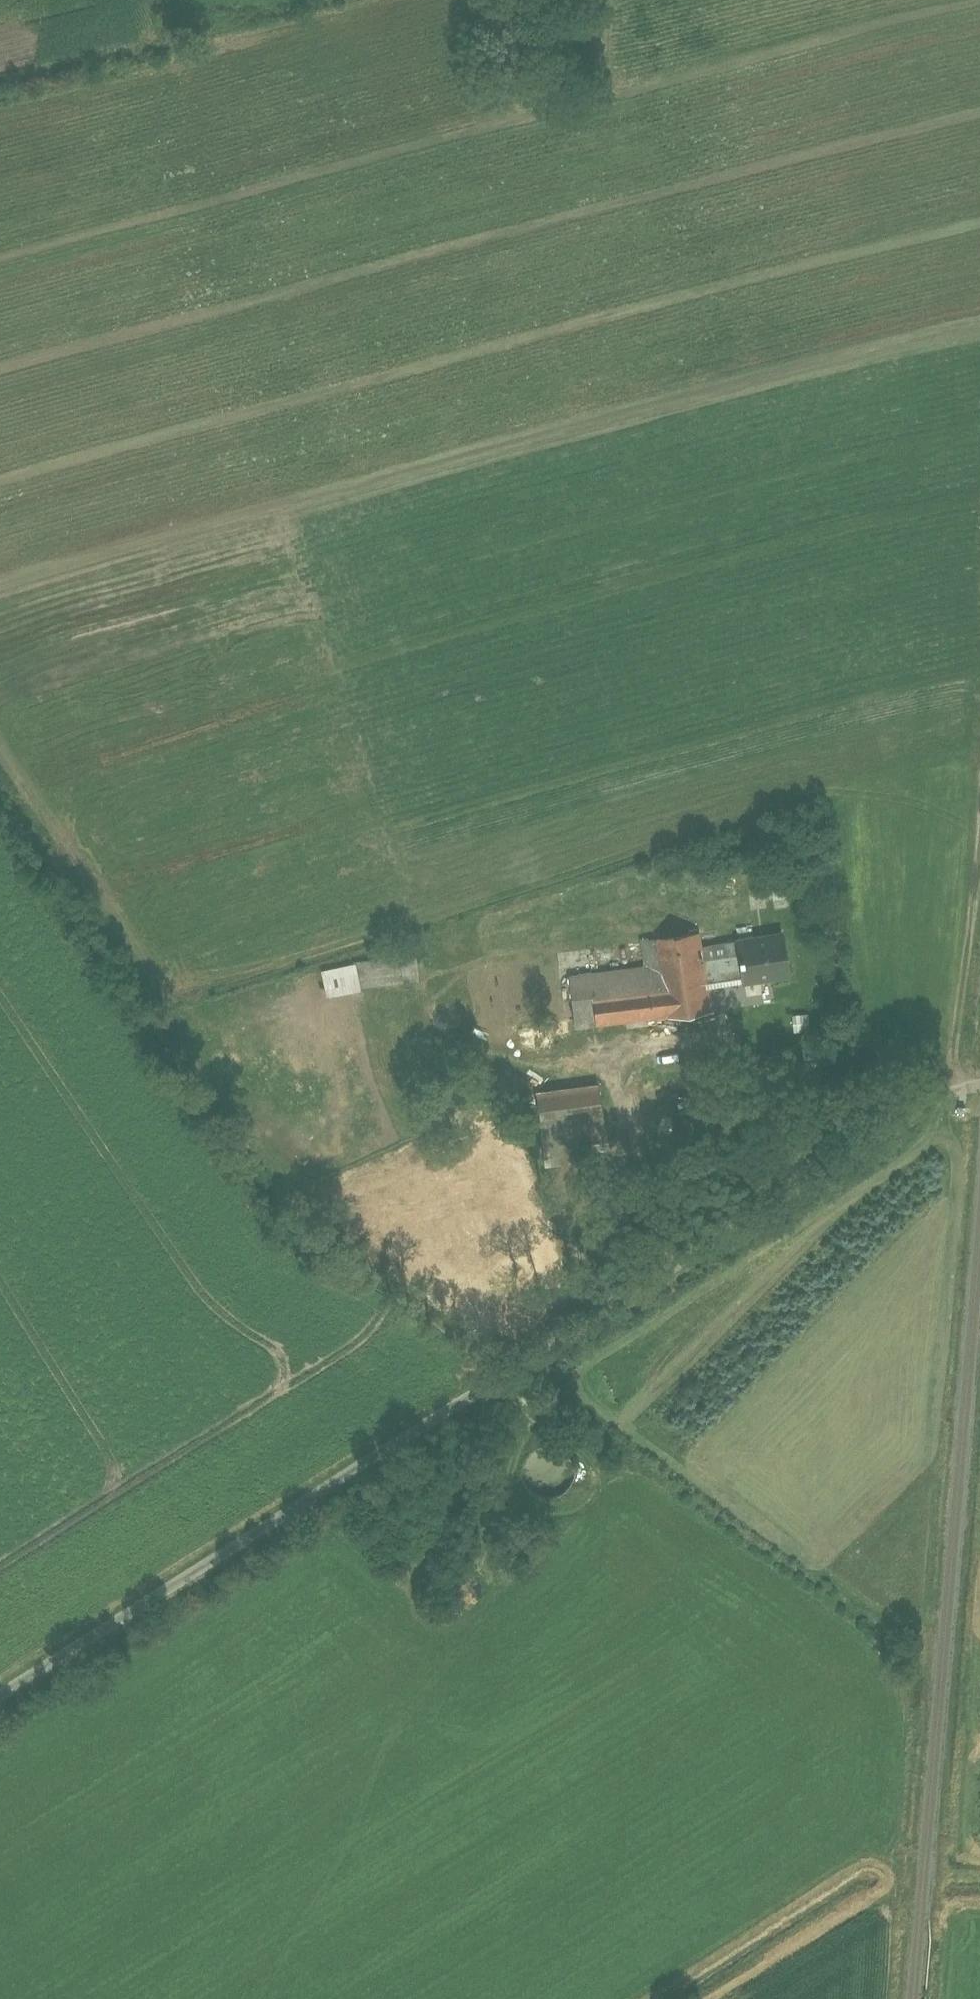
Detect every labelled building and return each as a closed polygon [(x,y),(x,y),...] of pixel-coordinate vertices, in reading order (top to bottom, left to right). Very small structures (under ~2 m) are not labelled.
[(577,973),(583,1025),(719,1007),(716,984),(710,942),(709,930),(646,938),(649,963),(577,973)] [(743,938),(748,980),(798,973),(793,932),(743,938)] [(716,984),(748,980),(743,938),(710,942),(716,984)] [(323,967),(327,995),(401,982),(394,942),(371,946),(374,958),(323,967)] [(401,954),(403,979),(419,978),(417,953),(401,954)] [(607,1082),(539,1093),(544,1123),(612,1112),(607,1082)]
